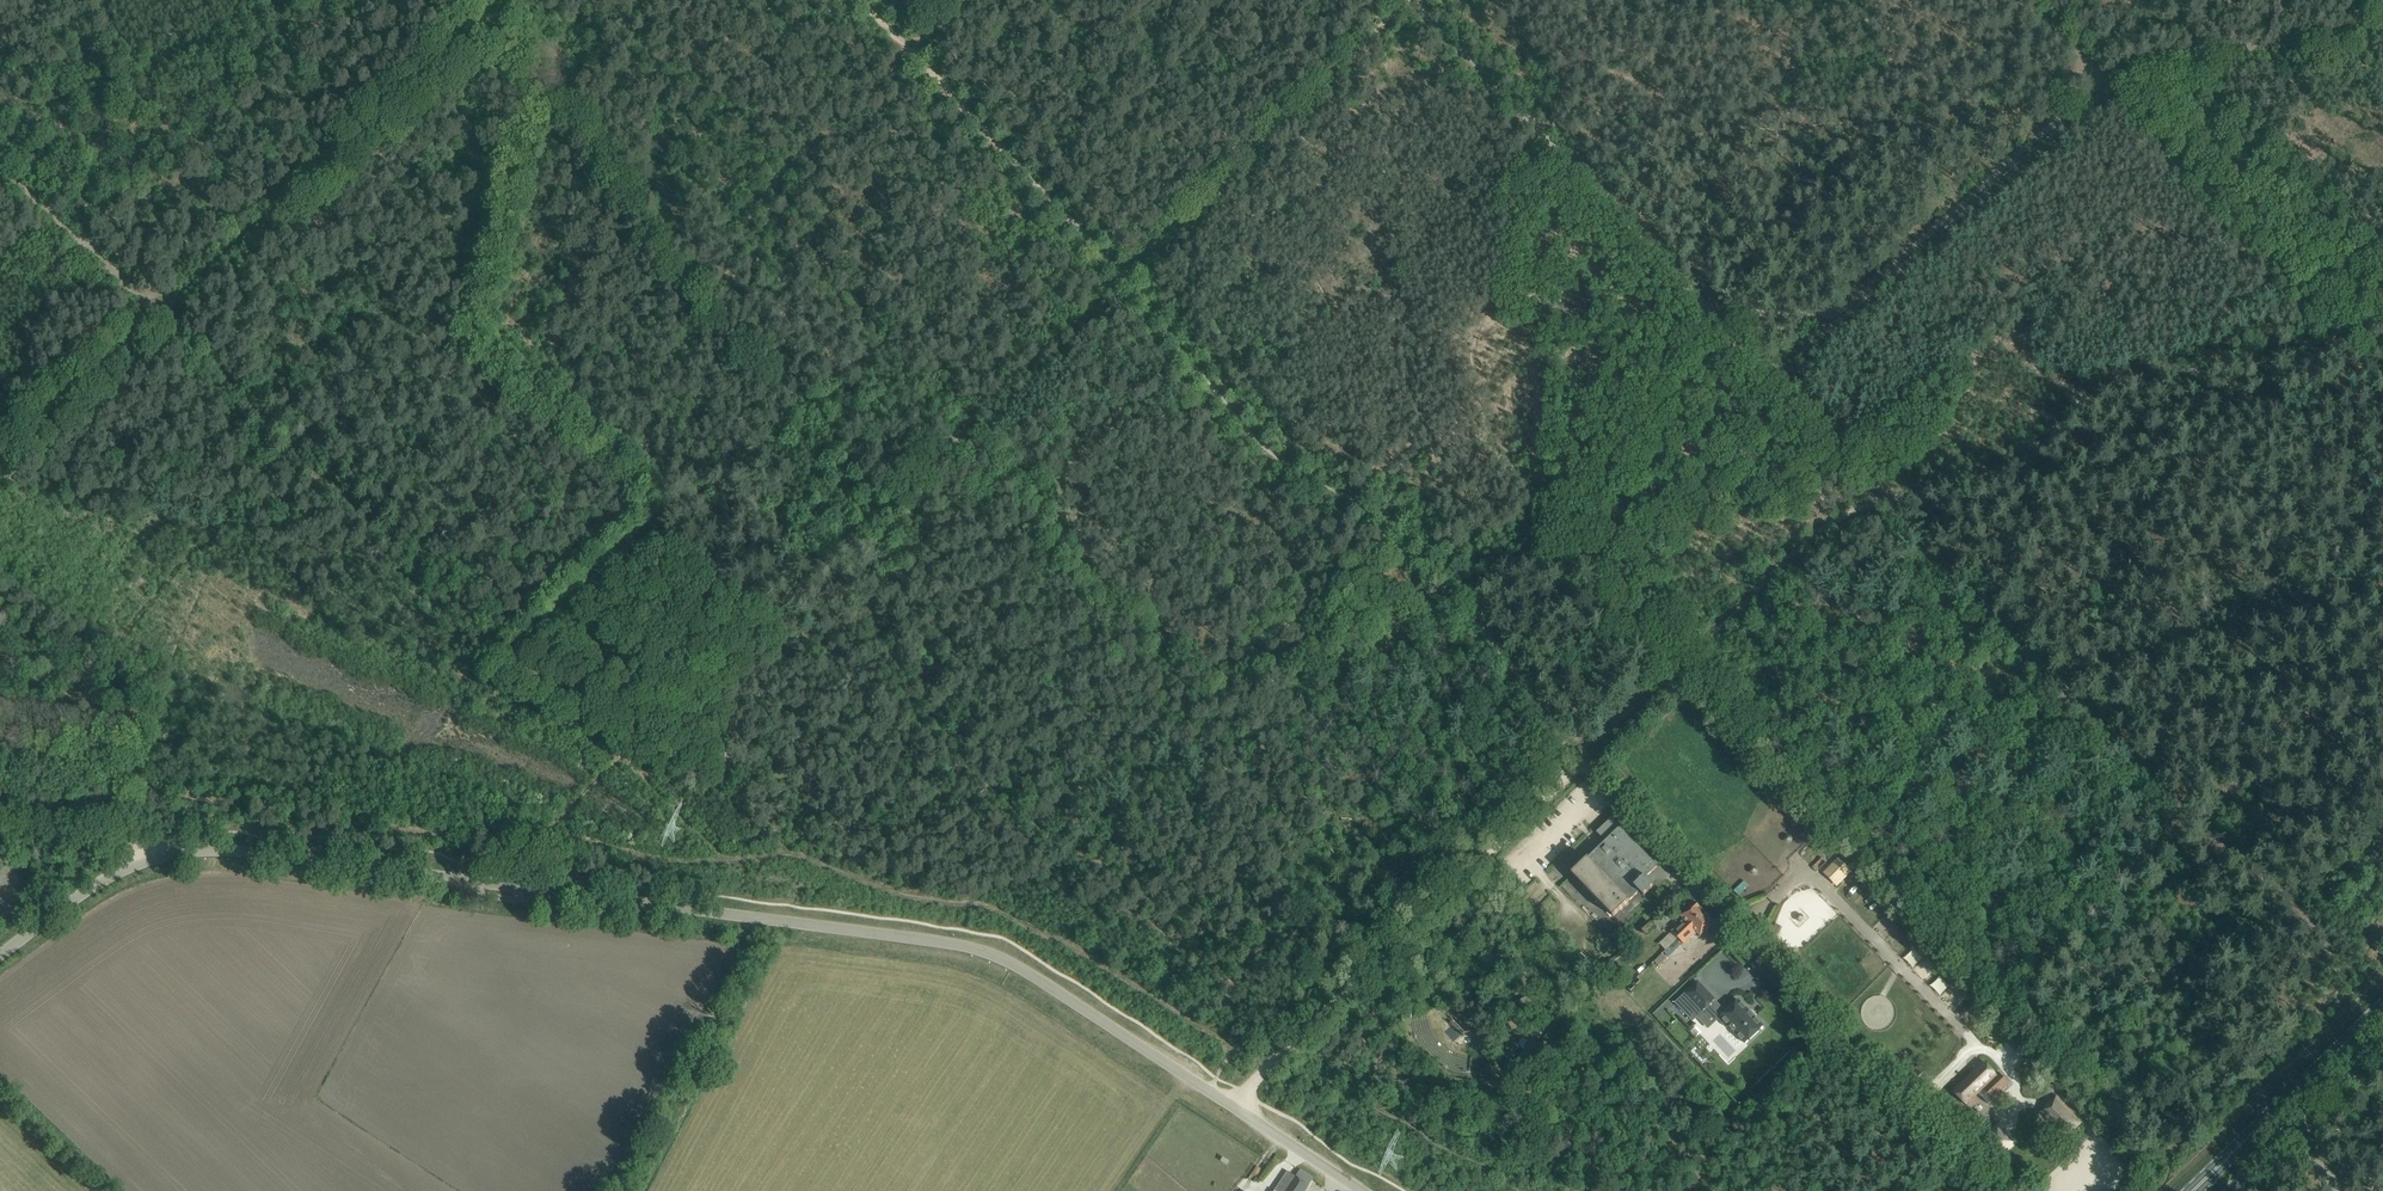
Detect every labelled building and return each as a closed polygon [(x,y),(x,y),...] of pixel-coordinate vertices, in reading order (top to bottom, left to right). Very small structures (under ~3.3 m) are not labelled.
[(1621,828),(1612,818),(1597,832),(1606,841),(1572,874),(1613,916),(1639,891),(1644,895),(1654,885),(1652,884),(1653,883),(1648,877),(1647,878),(1646,877),(1657,866),(1621,828)] [(1844,862),(1840,866),(1829,877),(1837,885),(1848,874),(1845,872),(1849,867),(1844,862)] [(1746,881),(1738,887),(1742,892),(1750,886),(1746,881)] [(1695,902),(1681,915),(1685,919),(1672,932),(1678,938),(1705,912),(1695,902)] [(1705,930),(1714,922),(1705,912),(1678,938),(1680,940),(1684,944),(1697,932),(1700,936),(1705,930)] [(1686,993),(1703,1011),(1715,1000),(1698,982),(1686,993)] [(1729,1025),(1746,1044),(1763,1027),(1738,1000),(1719,1018),(1727,1027),(1729,1025)] [(1539,1049),(1528,1043),(1519,1059),(1529,1065),(1539,1049)] [(2006,1079),(2000,1072),(1997,1075),(1984,1061),(1953,1091),(1966,1105),(1979,1093),(1984,1099),(2006,1079)] [(2054,1102),(2049,1107),(2041,1114),(2062,1136),(2075,1124),(2077,1126),(2086,1117),(2062,1091),(2052,1100),(2054,1102)] [(1986,1137),(2002,1154),(2015,1142),(1999,1125),(1986,1137)] [(1296,1177),(1288,1172),(1282,1182),(1276,1190),(1305,1190),(1314,1178),(1300,1170),(1296,1177)]
